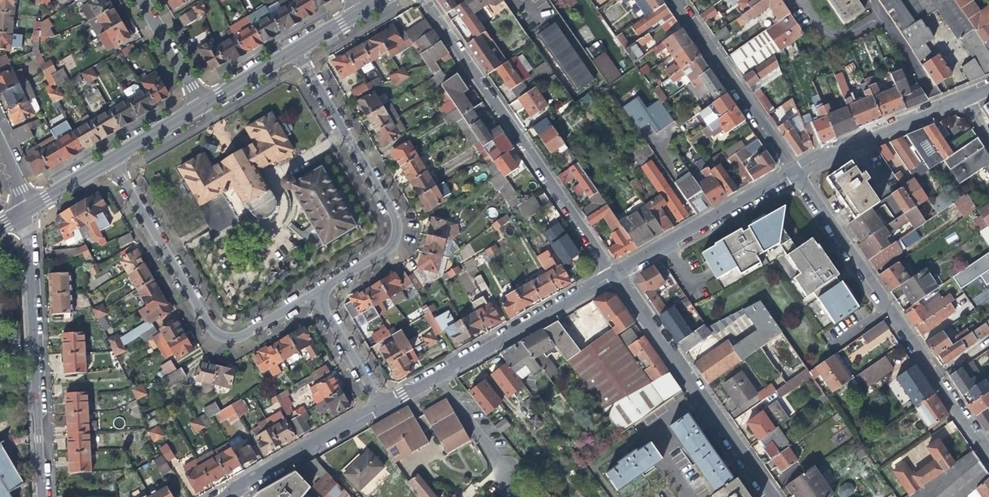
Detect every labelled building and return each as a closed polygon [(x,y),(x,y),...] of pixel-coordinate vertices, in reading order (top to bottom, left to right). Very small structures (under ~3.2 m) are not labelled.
[(14,0),(0,0),(0,13),(12,14),(14,0)] [(88,21),(111,8),(108,2),(107,0),(76,0),(74,1),(81,12),(83,11),(88,21)] [(266,8),(281,33),(290,27),(299,22),(289,5),(286,0),(280,0),(266,8)] [(315,9),(310,0),(297,0),(289,5),(299,22),(307,17),(315,12),(314,9),(315,9)] [(315,9),(322,5),(329,0),(310,0),(315,9)] [(438,5),(445,15),(454,8),(464,1),(463,0),(435,0),(438,5)] [(464,1),(475,17),(500,0),(463,0),(464,1)] [(547,63),(555,76),(573,102),(575,104),(592,93),(595,98),(608,88),(609,88),(551,5),(548,0),(517,0),(508,7),(547,63)] [(596,10),(611,0),(589,0),(596,10)] [(653,11),(664,4),(661,0),(645,0),(653,11)] [(764,32),(788,16),(778,0),(765,0),(745,14),(740,18),(745,24),(769,8),(773,13),(776,18),(761,28),(764,32)] [(742,0),(744,4),(746,6),(742,9),(745,14),(765,0),(742,0)] [(841,24),(859,12),(851,0),(825,0),(841,24)] [(924,17),(912,0),(875,0),(916,63),(928,54),(922,44),(930,39),(924,30),(923,31),(917,21),(924,17)] [(967,83),(985,76),(988,74),(988,57),(973,34),(950,0),(912,0),(924,17),(936,9),(970,60),(958,69),(967,83)] [(973,34),(986,25),(988,23),(988,4),(978,12),(970,0),(950,0),(973,34)] [(474,37),(477,37),(479,36),(485,32),(475,17),(464,1),(454,8),(445,15),(450,21),(458,15),(474,37)] [(661,18),(664,23),(672,17),(668,10),(664,4),(653,11),(631,27),(636,35),(657,21),(661,18)] [(247,17),(252,26),(262,43),(272,37),(281,33),(266,8),(265,7),(247,17)] [(711,7),(698,16),(703,23),(716,14),(711,7)] [(99,37),(121,24),(116,16),(111,8),(88,21),(97,38),(99,37)] [(10,34),(12,14),(0,13),(0,33),(10,34)] [(764,32),(727,58),(735,68),(742,79),(772,58),(793,43),(803,36),(788,16),(764,32)] [(677,24),(672,17),(664,23),(661,24),(666,31),(677,24)] [(46,18),(40,21),(39,28),(51,27),(46,18)] [(424,19),(405,33),(411,43),(415,48),(418,46),(421,51),(418,53),(420,56),(440,41),(432,30),(424,19)] [(230,30),(234,37),(244,54),(254,48),(262,43),(252,26),(251,27),(247,20),(230,30)] [(125,31),(121,24),(99,37),(107,50),(113,46),(113,47),(129,38),(125,31)] [(986,25),(973,34),(988,57),(988,56),(988,29),(986,25)] [(390,56),(411,43),(405,33),(402,30),(396,34),(393,27),(386,31),(378,36),(387,51),(390,56)] [(725,28),(713,36),(717,43),(729,35),(725,28)] [(671,56),(672,55),(690,43),(687,37),(681,29),(661,42),(671,56)] [(10,34),(0,33),(0,49),(9,50),(9,47),(19,47),(20,35),(10,34)] [(615,37),(624,50),(629,46),(621,33),(615,37)] [(647,34),(629,46),(624,50),(633,63),(643,57),(639,51),(637,48),(651,39),(647,34)] [(374,39),(370,41),(361,46),(370,61),(387,51),(378,36),(374,39)] [(500,66),(479,36),(477,37),(466,45),(477,61),(487,75),(496,69),(500,66)] [(234,37),(216,48),(224,62),(230,59),(233,61),(239,58),(244,54),(234,37)] [(219,66),(224,62),(216,48),(211,39),(197,48),(209,69),(213,69),(219,66)] [(831,39),(819,43),(822,50),(834,45),(831,39)] [(135,41),(119,51),(122,56),(127,53),(128,55),(139,48),(135,41)] [(431,72),(436,70),(430,62),(446,51),(444,47),(440,41),(420,56),(426,64),(431,72)] [(586,48),(591,58),(603,52),(598,42),(586,48)] [(665,74),(668,78),(700,56),(695,49),(690,43),(672,55),(678,64),(665,74)] [(355,70),(370,61),(361,46),(354,50),(346,55),(355,70)] [(35,58),(42,72),(47,69),(44,64),(37,49),(27,54),(30,60),(35,58)] [(124,59),(122,56),(119,51),(114,54),(119,63),(125,60),(124,59)] [(342,78),(355,70),(346,55),(340,59),(332,63),(342,78)] [(687,85),(690,83),(709,69),(705,64),(700,56),(668,78),(671,83),(680,77),(687,85)] [(515,57),(500,66),(496,69),(504,80),(510,90),(511,89),(517,99),(519,98),(529,92),(522,82),(529,77),(515,57)] [(643,74),(656,65),(651,57),(637,66),(643,74)] [(919,68),(932,87),(941,81),(948,76),(935,57),(919,68)] [(749,89),(777,70),(772,58),(742,79),(746,84),(749,89)] [(1,93),(24,83),(18,67),(11,70),(7,62),(0,65),(0,91),(1,93)] [(59,62),(51,67),(47,69),(57,89),(69,81),(59,62)] [(361,67),(364,73),(374,68),(371,62),(361,67)] [(542,84),(555,76),(547,63),(534,71),(542,84)] [(883,67),(892,88),(901,111),(913,105),(923,101),(917,91),(907,95),(904,89),(898,72),(895,73),(891,64),(883,67)] [(57,89),(47,69),(42,72),(49,86),(52,91),(57,89)] [(389,75),(391,79),(400,74),(397,69),(393,72),(393,73),(389,75)] [(704,84),(716,101),(726,94),(718,82),(709,69),(690,83),(695,90),(704,84)] [(440,75),(436,70),(431,72),(433,75),(439,84),(446,80),(443,74),(440,75)] [(779,75),(777,70),(749,89),(752,94),(759,90),(779,75)] [(408,76),(405,72),(400,74),(391,79),(394,85),(404,79),(404,78),(408,76)] [(140,81),(145,90),(154,104),(161,100),(165,98),(166,93),(154,73),(140,81)] [(456,74),(446,80),(439,84),(443,90),(456,109),(461,115),(470,109),(471,108),(460,91),(465,88),(462,83),(456,74)] [(427,79),(437,93),(443,90),(439,84),(433,75),(427,79)] [(817,98),(834,138),(847,133),(858,128),(849,116),(842,101),(827,107),(816,79),(810,82),(817,98)] [(862,82),(863,84),(878,120),(901,111),(892,88),(875,95),(869,79),(862,82)] [(4,101),(8,110),(33,99),(25,82),(24,83),(1,93),(4,101)] [(353,98),(367,90),(364,85),(363,83),(350,92),(353,98)] [(152,105),(154,104),(145,90),(140,93),(136,86),(131,84),(121,91),(127,101),(135,115),(137,118),(147,112),(154,108),(152,105)] [(848,98),(842,101),(849,116),(858,128),(869,124),(878,120),(863,84),(857,87),(862,100),(851,104),(848,98)] [(913,85),(904,89),(907,95),(917,91),(913,85)] [(656,87),(652,89),(661,103),(666,100),(656,87)] [(534,89),(529,92),(519,98),(526,110),(531,117),(547,107),(534,89)] [(436,108),(442,117),(456,109),(443,90),(437,93),(445,104),(436,108)] [(773,111),(759,90),(752,94),(767,115),(773,111)] [(362,109),(367,116),(382,107),(373,93),(358,102),(362,109)] [(698,113),(708,128),(736,109),(731,102),(726,94),(716,101),(698,113)] [(834,138),(817,98),(811,101),(820,122),(811,125),(809,120),(806,119),(800,121),(806,134),(812,147),(824,142),(834,138)] [(38,110),(33,99),(8,110),(12,119),(15,124),(31,117),(30,114),(38,110)] [(130,118),(135,115),(127,101),(109,112),(119,129),(125,125),(132,121),(130,118)] [(795,108),(791,101),(779,108),(783,115),(795,108)] [(389,103),(382,107),(367,116),(371,124),(376,131),(397,119),(398,118),(389,103)] [(457,121),(462,129),(468,126),(461,115),(456,109),(442,117),(448,126),(457,121)] [(461,115),(468,126),(478,140),(482,146),(496,137),(502,133),(498,127),(498,126),(486,133),(480,124),(470,109),(461,115)] [(741,116),(736,109),(708,128),(702,132),(705,136),(709,137),(712,135),(713,137),(724,130),(726,134),(745,121),(741,116)] [(109,112),(91,123),(101,140),(109,135),(119,129),(109,112)] [(673,120),(678,127),(690,119),(685,112),(673,120)] [(196,207),(213,236),(238,222),(221,192),(230,187),(231,190),(234,188),(244,205),(245,204),(250,213),(252,216),(257,219),(262,220),(266,219),(271,216),(275,212),(276,208),(276,205),(276,202),(275,200),(269,190),(270,189),(260,172),(266,169),(264,167),(276,160),(278,162),(290,154),(289,152),(291,151),(291,149),(294,148),(287,136),(290,134),(283,123),(277,127),(270,114),(245,129),(254,143),(238,153),(237,150),(230,154),(225,157),(226,160),(211,169),(209,166),(200,151),(193,156),(194,158),(178,168),(184,178),(180,180),(179,177),(176,179),(179,184),(178,187),(180,190),(183,194),(186,195),(189,200),(191,199),(190,196),(193,194),(196,199),(199,205),(196,207)] [(93,144),(101,140),(91,123),(87,115),(79,120),(83,127),(72,133),(81,147),(83,145),(85,149),(93,144)] [(550,153),(557,149),(564,144),(546,118),(532,127),(543,144),(550,153)] [(403,129),(397,119),(376,131),(380,139),(384,145),(399,136),(397,133),(403,129)] [(48,132),(51,137),(54,144),(72,133),(65,122),(48,132)] [(796,157),(812,147),(806,134),(798,139),(787,123),(777,128),(786,143),(796,157)] [(936,125),(935,123),(927,126),(920,129),(941,160),(951,153),(946,146),(934,127),(936,125)] [(31,138),(28,130),(25,125),(11,131),(18,145),(31,138)] [(471,144),(478,140),(468,126),(462,129),(471,144)] [(927,170),(941,160),(920,129),(914,131),(904,135),(910,145),(922,162),(927,170)] [(970,130),(946,146),(951,153),(955,151),(972,140),(975,138),(970,130)] [(78,149),(81,147),(72,133),(54,144),(64,162),(72,157),(80,152),(78,149)] [(496,137),(506,152),(513,148),(502,133),(496,137)] [(51,137),(35,146),(47,168),(48,171),(56,166),(64,162),(54,144),(51,137)] [(506,152),(496,137),(482,146),(484,150),(487,154),(490,159),(500,173),(503,177),(516,167),(506,152)] [(908,171),(913,178),(914,179),(920,174),(915,166),(918,164),(907,148),(899,137),(895,139),(890,141),(909,170),(908,171)] [(980,144),(975,138),(972,140),(982,154),(985,152),(980,144)] [(644,155),(651,150),(643,139),(627,150),(638,167),(639,166),(679,223),(684,220),(689,217),(649,159),(647,160),(644,155)] [(757,139),(745,147),(735,154),(741,163),(763,147),(757,139)] [(955,151),(964,166),(982,154),(972,140),(955,151)] [(397,160),(400,166),(416,157),(407,142),(392,151),(397,160)] [(723,152),(705,165),(709,172),(719,165),(726,160),(735,154),(745,147),(741,142),(724,153),(723,152)] [(568,150),(564,144),(557,149),(560,154),(568,150)] [(883,144),(874,147),(884,162),(892,157),(883,144)] [(910,145),(907,148),(918,164),(922,162),(910,145)] [(41,171),(47,168),(35,146),(25,151),(28,157),(25,159),(34,175),(41,171)] [(757,164),(746,171),(753,180),(765,173),(773,169),(775,165),(765,151),(753,158),(757,164)] [(941,160),(951,174),(964,166),(955,151),(951,153),(941,160)] [(985,152),(982,154),(964,166),(951,174),(957,182),(982,166),(987,173),(988,172),(988,158),(985,152)] [(749,183),(753,180),(746,171),(741,163),(735,154),(726,160),(730,165),(731,165),(745,185),(749,183)] [(406,175),(409,181),(425,172),(416,157),(400,166),(406,175)] [(704,178),(696,184),(710,205),(718,200),(726,196),(709,172),(705,165),(700,158),(693,162),(704,178)] [(915,166),(920,174),(927,170),(922,162),(918,164),(915,166)] [(825,179),(853,219),(870,208),(876,203),(864,184),(868,181),(862,173),(858,176),(849,163),(837,171),(825,179)] [(592,204),(581,212),(585,218),(606,205),(577,164),(556,176),(562,185),(574,177),(579,184),(573,188),(576,192),(578,195),(584,191),(592,204)] [(736,190),(719,165),(709,172),(726,196),(736,190)] [(311,224),(324,245),(356,226),(343,205),(348,202),(340,188),(335,191),(321,167),(294,183),(293,181),(292,178),(290,176),(287,176),(285,176),(282,178),(281,180),(280,182),(280,183),(280,185),(281,187),(283,189),(285,190),(288,190),(290,189),(311,224)] [(696,184),(685,169),(677,175),(682,183),(701,210),(705,208),(710,205),(696,184)] [(926,198),(914,179),(913,178),(910,180),(908,181),(901,170),(893,175),(900,186),(914,206),(926,198)] [(434,187),(425,172),(409,181),(414,189),(418,196),(434,187)] [(496,192),(497,191),(506,183),(503,177),(500,173),(488,180),(496,192)] [(628,182),(644,206),(662,232),(668,229),(673,226),(660,208),(655,211),(633,179),(628,182)] [(442,182),(434,187),(418,196),(423,203),(427,210),(443,201),(441,198),(449,193),(442,182)] [(511,211),(516,207),(521,203),(506,183),(497,191),(511,211)] [(695,214),(701,210),(682,183),(676,187),(695,214)] [(890,193),(903,213),(914,206),(900,186),(890,193)] [(928,202),(936,213),(950,204),(942,192),(928,202)] [(105,209),(99,198),(96,194),(89,198),(82,202),(91,217),(98,231),(108,225),(100,212),(105,209)] [(964,194),(952,203),(961,217),(974,208),(964,194)] [(532,196),(521,203),(529,216),(541,209),(532,196)] [(83,225),(90,237),(99,233),(98,231),(91,217),(82,202),(75,206),(66,212),(76,229),(83,225)] [(525,220),(529,216),(521,203),(516,207),(525,220)] [(978,215),(986,226),(988,224),(988,203),(976,211),(978,215)] [(617,244),(607,250),(614,260),(626,253),(636,248),(618,222),(606,205),(585,218),(590,225),(604,217),(606,215),(617,231),(615,233),(613,234),(612,236),(617,244)] [(832,325),(858,307),(841,282),(836,286),(834,284),(832,280),(838,276),(832,267),(831,267),(812,239),(796,250),(782,228),(785,205),(766,216),(746,228),(749,232),(744,235),(740,229),(731,234),(731,236),(725,240),(702,253),(717,279),(736,268),(740,275),(761,263),(756,254),(774,244),(797,277),(790,282),(791,284),(803,301),(812,294),(832,325)] [(644,206),(618,222),(636,248),(650,239),(662,232),(644,206)] [(908,221),(914,229),(924,222),(914,206),(903,213),(887,224),(892,231),(908,221)] [(883,227),(870,208),(853,219),(848,223),(854,232),(861,242),(877,231),(883,227)] [(82,240),(76,229),(66,212),(61,214),(56,217),(55,222),(66,247),(82,240)] [(604,217),(615,233),(617,231),(606,215),(604,217)] [(978,232),(986,226),(978,215),(970,221),(978,232)] [(429,227),(427,235),(444,240),(451,242),(461,231),(455,226),(453,226),(453,224),(431,218),(429,227)] [(290,223),(287,228),(315,250),(324,245),(311,224),(304,231),(299,231),(290,223)] [(918,235),(914,229),(895,242),(899,248),(918,235)] [(988,229),(980,235),(988,248),(988,231),(988,229)] [(883,240),(877,231),(861,242),(857,245),(863,253),(868,261),(884,250),(879,243),(883,240)] [(101,238),(99,233),(90,237),(92,242),(97,240),(101,238)] [(119,247),(131,240),(127,233),(116,240),(119,247)] [(424,244),(422,252),(440,257),(444,240),(427,235),(424,244)] [(550,246),(562,264),(571,258),(577,253),(565,236),(550,246)] [(451,242),(444,240),(440,257),(446,259),(451,242)] [(895,242),(884,250),(868,261),(872,266),(874,270),(901,251),(899,248),(895,242)] [(69,257),(82,252),(86,250),(83,244),(72,251),(51,252),(51,259),(69,257)] [(118,260),(126,274),(142,264),(138,258),(134,251),(133,251),(129,246),(118,252),(121,258),(118,260)] [(413,271),(414,273),(422,287),(439,278),(436,272),(440,257),(422,252),(420,260),(418,269),(413,271)] [(536,258),(545,273),(555,289),(561,285),(568,281),(560,265),(557,267),(548,252),(536,258)] [(952,277),(960,289),(981,275),(986,283),(988,280),(988,252),(952,277)] [(905,257),(896,263),(899,268),(908,262),(905,257)] [(908,280),(899,268),(896,263),(878,275),(884,284),(890,292),(898,286),(908,280)] [(147,273),(142,264),(126,274),(135,290),(151,280),(147,273)] [(94,266),(87,271),(90,275),(97,271),(94,266)] [(637,284),(663,321),(670,316),(652,290),(664,284),(653,267),(640,274),(637,284)] [(923,269),(908,280),(898,286),(906,298),(911,305),(936,288),(923,269)] [(49,283),(49,294),(70,293),(69,272),(60,273),(60,270),(48,271),(49,283)] [(404,272),(396,277),(403,289),(412,284),(407,277),(404,272)] [(387,277),(379,282),(389,297),(394,304),(404,298),(400,291),(403,289),(396,277),(394,273),(387,277)] [(416,291),(422,287),(414,273),(407,277),(412,284),(416,291)] [(547,293),(555,289),(545,273),(530,282),(539,297),(547,293)] [(487,287),(480,275),(474,278),(481,290),(487,287)] [(157,290),(151,280),(135,290),(145,306),(161,296),(157,290)] [(372,286),(363,291),(373,307),(376,312),(383,307),(381,302),(389,297),(379,282),(372,286)] [(532,302),(539,297),(530,282),(514,291),(523,307),(532,302)] [(359,315),(373,307),(363,291),(357,295),(350,299),(359,315)] [(516,311),(523,307),(514,291),(499,300),(508,315),(516,311)] [(71,313),(70,293),(49,294),(49,304),(50,317),(63,316),(63,314),(71,313)] [(611,298),(614,296),(604,294),(591,302),(594,307),(601,317),(610,329),(615,336),(629,327),(634,324),(624,309),(621,311),(611,298)] [(166,304),(161,296),(145,306),(145,307),(141,309),(149,323),(169,311),(166,304)] [(470,302),(475,312),(484,327),(494,322),(498,319),(490,304),(487,306),(482,296),(470,302)] [(615,296),(614,296),(611,298),(621,311),(624,309),(620,304),(615,296)] [(936,302),(940,309),(947,305),(949,303),(945,296),(936,302)] [(699,373),(707,384),(760,347),(781,332),(759,300),(705,328),(702,323),(677,341),(684,352),(709,335),(710,337),(743,314),(747,319),(749,318),(757,330),(731,348),(726,341),(693,364),(699,373)] [(92,308),(94,313),(104,308),(102,304),(92,308)] [(910,322),(914,327),(928,318),(919,305),(905,314),(910,322)] [(952,312),(947,305),(940,309),(928,318),(914,327),(918,332),(921,336),(938,324),(936,322),(952,312)] [(591,325),(601,317),(594,307),(583,315),(591,325)] [(106,313),(104,308),(94,313),(98,322),(100,326),(102,331),(107,328),(100,316),(106,313)] [(462,340),(469,336),(460,320),(455,324),(448,311),(434,319),(442,331),(446,329),(454,344),(462,340)] [(421,337),(424,342),(434,336),(442,331),(434,319),(430,312),(425,315),(424,315),(434,330),(421,337)] [(478,331),(484,327),(475,312),(460,320),(469,336),(478,331)] [(154,351),(167,344),(182,335),(179,330),(173,321),(158,330),(161,335),(158,337),(155,331),(152,327),(139,336),(144,345),(148,342),(154,351)] [(579,352),(557,321),(550,325),(540,330),(556,352),(600,412),(602,411),(617,402),(579,352)] [(888,329),(883,321),(861,336),(866,344),(888,329)] [(741,322),(733,327),(738,334),(745,329),(741,322)] [(988,332),(988,330),(984,323),(972,331),(978,339),(988,332)] [(376,344),(390,336),(387,331),(385,327),(371,335),(376,344)] [(638,340),(629,327),(615,336),(625,349),(638,340)] [(294,332),(287,336),(296,352),(303,347),(311,360),(318,356),(301,328),(294,332)] [(61,344),(62,354),(83,353),(82,333),(74,333),(73,329),(60,330),(61,344)] [(610,329),(579,352),(617,402),(650,384),(642,372),(632,359),(625,349),(615,336),(610,329)] [(931,351),(935,358),(969,334),(967,330),(965,329),(948,341),(941,332),(925,343),(931,351)] [(391,335),(394,340),(399,347),(407,342),(400,330),(394,333),(391,335)] [(554,352),(556,352),(540,330),(531,335),(520,342),(539,367),(547,377),(557,369),(546,355),(550,352),(552,352),(554,352)] [(781,332),(760,347),(781,378),(756,395),(760,401),(775,391),(807,370),(781,332)] [(975,341),(969,334),(935,358),(941,366),(975,341)] [(106,339),(112,351),(122,346),(117,335),(106,339)] [(187,343),(182,335),(167,344),(175,359),(191,350),(187,343)] [(281,361),(296,352),(287,336),(280,341),(272,345),(281,361)] [(437,341),(434,336),(424,342),(427,347),(437,341)] [(647,368),(642,372),(650,384),(669,373),(653,350),(643,336),(638,340),(625,349),(632,359),(636,356),(641,363),(643,362),(647,368)] [(385,356),(389,363),(412,350),(407,342),(399,347),(394,340),(380,348),(385,356)] [(531,374),(539,367),(520,342),(510,347),(500,353),(507,362),(514,371),(524,364),(529,371),(531,374)] [(274,365),(281,361),(272,345),(262,351),(251,358),(260,373),(267,369),(271,376),(278,372),(274,365)] [(900,345),(886,355),(895,367),(909,357),(900,345)] [(124,350),(122,346),(112,351),(114,355),(124,350)] [(418,360),(412,350),(389,363),(393,370),(397,378),(413,369),(410,364),(418,360)] [(300,358),(296,352),(281,361),(284,367),(300,358)] [(84,373),(83,353),(62,354),(62,364),(63,377),(76,376),(76,373),(84,373)] [(836,353),(808,372),(812,376),(814,380),(820,376),(832,393),(853,379),(845,367),(836,353)] [(882,358),(858,375),(865,385),(889,368),(886,364),(882,358)] [(159,366),(165,376),(174,371),(169,361),(159,366)] [(209,390),(210,384),(215,367),(209,365),(198,362),(193,379),(199,381),(196,395),(209,390)] [(507,396),(523,384),(519,379),(514,371),(507,362),(499,369),(491,375),(507,396)] [(969,362),(948,377),(955,386),(962,396),(967,393),(983,381),(969,362)] [(519,379),(529,371),(524,364),(514,371),(519,379)] [(310,373),(311,376),(314,380),(329,372),(325,365),(310,373)] [(897,381),(915,407),(934,394),(924,381),(914,366),(892,381),(894,383),(897,381)] [(224,369),(215,367),(210,384),(227,389),(232,371),(224,369)] [(179,368),(174,371),(165,376),(160,379),(165,387),(184,376),(179,368)] [(780,398),(812,376),(808,372),(807,370),(775,391),(780,398)] [(676,383),(669,373),(650,384),(617,402),(602,411),(620,435),(682,392),(676,383)] [(739,373),(723,385),(731,397),(738,407),(756,395),(749,386),(750,385),(744,379),(739,373)] [(296,391),(314,380),(311,376),(293,386),(296,391)] [(309,388),(312,393),(312,394),(311,395),(316,404),(339,391),(335,384),(330,376),(309,388)] [(476,386),(468,392),(485,414),(501,402),(484,380),(476,386)] [(967,393),(971,398),(974,402),(988,391),(988,383),(987,384),(984,381),(983,381),(967,393)] [(130,388),(133,394),(143,389),(141,383),(130,388)] [(64,404),(65,413),(86,412),(85,392),(77,392),(76,389),(64,390),(64,404)] [(146,394),(143,389),(133,394),(135,399),(146,394)] [(343,397),(339,391),(316,404),(313,406),(317,413),(327,406),(332,415),(348,406),(343,397)] [(974,402),(968,406),(972,412),(975,416),(988,406),(988,391),(974,402)] [(942,406),(934,394),(915,407),(929,428),(948,415),(942,406)] [(290,405),(286,396),(281,399),(277,401),(282,410),(287,407),(290,405)] [(523,403),(528,410),(537,403),(532,396),(523,403)] [(240,399),(230,405),(236,416),(247,411),(240,399)] [(421,412),(423,415),(430,427),(454,414),(445,399),(436,404),(421,412)] [(201,410),(206,419),(218,412),(219,411),(214,402),(201,410)] [(752,432),(758,440),(777,427),(787,420),(775,403),(746,423),(752,432)] [(237,417),(236,416),(230,405),(219,411),(218,412),(221,419),(227,416),(230,422),(237,417)] [(427,443),(421,433),(414,420),(406,406),(381,421),(369,427),(394,462),(427,443)] [(988,411),(988,406),(975,416),(982,426),(986,431),(988,429),(988,414),(987,412),(988,411)] [(288,421),(300,414),(303,413),(300,409),(291,414),(287,407),(282,410),(288,421)] [(87,432),(86,412),(65,413),(66,426),(66,433),(87,432)] [(264,420),(265,422),(278,444),(285,440),(293,436),(279,412),(264,420)] [(308,428),(300,414),(288,421),(296,435),(308,428)] [(469,441),(454,414),(430,427),(446,454),(469,441)] [(414,420),(421,433),(430,427),(423,415),(417,418),(414,420)] [(695,465),(715,494),(733,481),(725,471),(710,449),(696,428),(687,415),(669,427),(683,447),(679,450),(692,468),(695,465)] [(504,418),(494,425),(499,432),(509,425),(504,418)] [(209,424),(206,419),(196,424),(199,429),(209,424)] [(194,432),(199,429),(196,424),(193,420),(189,422),(194,432)] [(271,448),(278,444),(265,422),(260,425),(263,432),(254,437),(263,453),(271,448)] [(147,432),(153,441),(162,435),(157,426),(147,432)] [(790,446),(777,427),(758,440),(764,449),(770,459),(790,446)] [(88,452),(87,432),(66,433),(66,443),(67,453),(88,452)] [(227,443),(230,448),(243,441),(240,435),(227,443)] [(243,441),(230,448),(239,465),(246,461),(253,456),(244,440),(243,441)] [(902,486),(909,496),(955,464),(947,453),(938,440),(927,448),(936,461),(914,476),(905,464),(895,471),(883,479),(892,492),(902,486)] [(796,441),(790,446),(770,459),(776,466),(774,467),(776,471),(779,475),(797,462),(792,456),(802,449),(796,441)] [(211,451),(214,457),(230,448),(227,443),(211,451)] [(615,491),(660,460),(649,444),(636,453),(634,451),(629,455),(626,452),(620,456),(622,459),(616,463),(618,465),(604,474),(615,491)] [(158,449),(166,461),(173,457),(165,445),(158,449)] [(8,492),(22,483),(4,453),(0,446),(0,496),(10,496),(8,492)] [(233,468),(239,465),(230,448),(214,457),(224,473),(233,468)] [(365,456),(360,461),(358,460),(345,472),(360,489),(386,466),(372,450),(365,456)] [(224,473),(214,457),(211,451),(196,460),(209,482),(216,478),(224,473)] [(972,492),(988,478),(988,474),(983,465),(973,451),(955,464),(909,496),(908,496),(966,496),(967,496),(972,492)] [(89,472),(88,452),(67,453),(67,464),(68,476),(81,476),(81,472),(89,472)] [(161,475),(170,470),(161,456),(153,461),(161,475)] [(890,465),(895,471),(905,464),(900,457),(890,465)] [(329,474),(315,458),(307,462),(322,477),(323,479),(329,474)] [(203,485),(209,482),(196,460),(195,459),(182,467),(185,473),(184,474),(194,491),(203,485)] [(883,479),(895,471),(890,465),(879,473),(883,479)] [(828,488),(820,476),(813,466),(791,482),(798,492),(796,493),(799,496),(831,496),(833,496),(828,488)] [(296,471),(278,481),(258,492),(254,496),(320,496),(296,471)] [(826,472),(820,476),(828,488),(835,484),(826,472)] [(329,474),(323,479),(322,477),(318,481),(313,485),(324,496),(338,496),(341,494),(343,496),(346,496),(349,494),(329,474)] [(421,496),(436,496),(428,488),(417,474),(408,482),(421,496)] [(972,492),(976,496),(988,496),(988,478),(972,492)] [(746,494),(736,479),(733,481),(715,494),(712,496),(748,496),(746,494)] [(837,490),(842,496),(847,496),(856,490),(849,481),(837,490)] [(793,495),(796,493),(798,492),(791,482),(786,485),(793,495)] [(147,494),(149,496),(175,496),(171,490),(168,491),(164,484),(147,494)]
